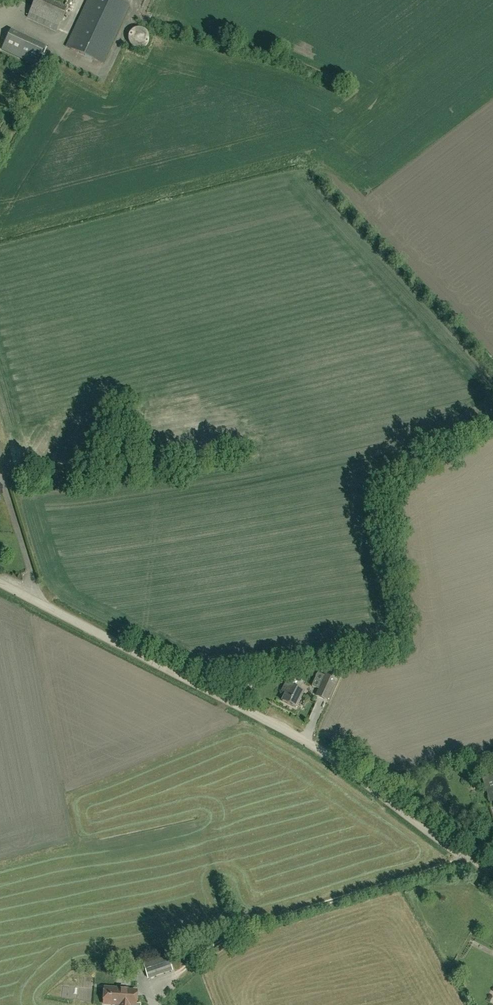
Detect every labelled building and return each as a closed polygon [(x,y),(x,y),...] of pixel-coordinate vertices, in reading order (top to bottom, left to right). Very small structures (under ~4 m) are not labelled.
[(67,9),(47,0),(35,0),(27,17),(56,31),(67,9)] [(129,6),(117,0),(87,0),(66,46),(102,63),(129,6)] [(149,39),(149,38),(149,37),(149,36),(149,35),(149,34),(148,33),(147,31),(146,30),(145,29),(143,28),(142,28),(141,28),(140,28),(140,27),(139,27),(137,28),(135,28),(134,28),(133,29),(131,30),(131,31),(130,32),(130,33),(129,33),(129,34),(128,35),(128,36),(128,37),(128,38),(128,39),(128,40),(128,41),(129,41),(129,42),(130,44),(131,45),(133,46),(134,47),(135,48),(136,48),(137,48),(138,48),(139,48),(140,48),(142,48),(143,47),(145,46),(146,45),(147,45),(147,44),(148,43),(148,42),(149,41),(149,40),(149,39)] [(2,49),(36,65),(45,46),(11,30),(2,49)] [(338,675),(327,670),(316,695),(327,700),(338,675)] [(282,701),(296,707),(304,692),(299,689),(303,682),(290,675),(282,691),(286,693),(282,701)] [(484,781),(491,801),(492,801),(492,777),(484,781)] [(148,978),(172,969),(166,954),(142,962),(148,978)] [(136,991),(125,990),(125,989),(104,987),(104,1004),(116,1004),(136,1004),(136,991)]
